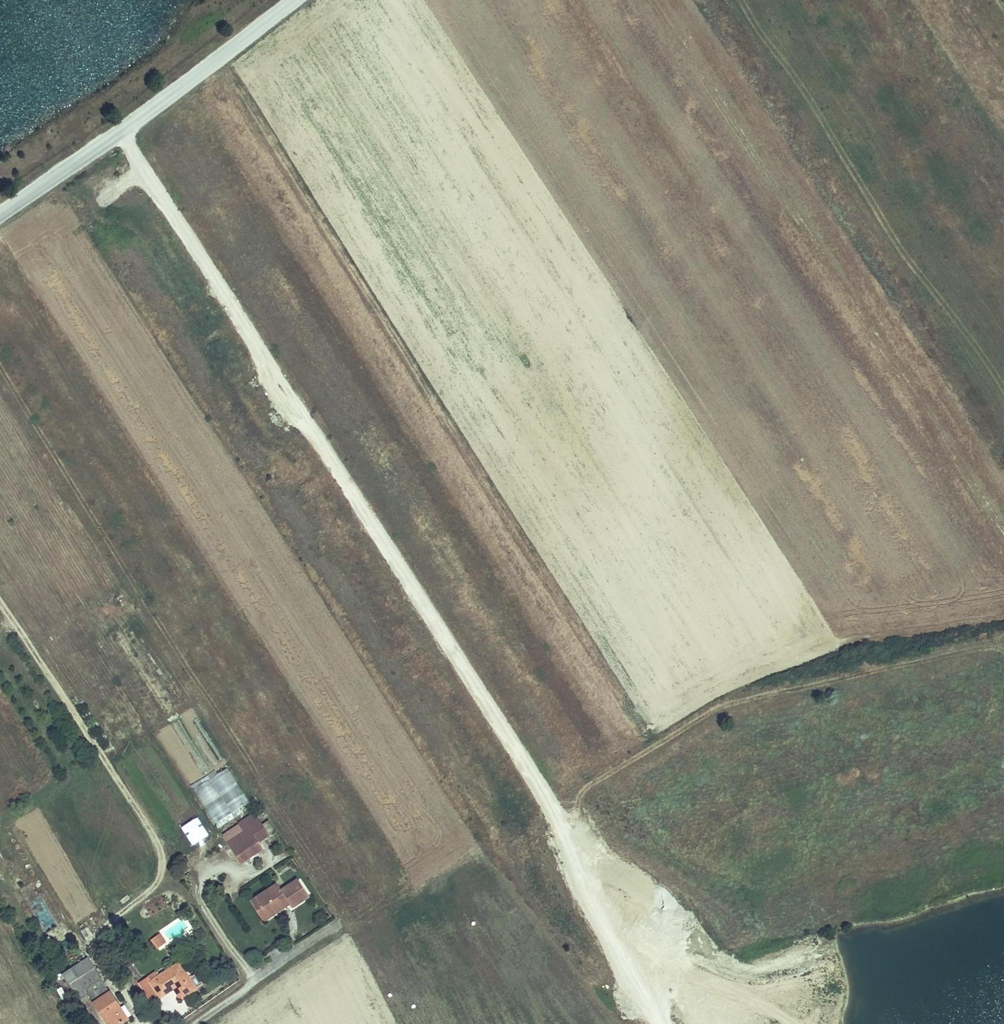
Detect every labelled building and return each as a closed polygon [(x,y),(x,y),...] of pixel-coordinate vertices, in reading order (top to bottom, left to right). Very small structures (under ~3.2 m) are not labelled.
[(213,822),(248,801),(228,768),(193,790),(213,822)] [(256,813),(224,833),(240,858),(261,844),(256,835),(266,828),(256,813)] [(191,845),(208,835),(198,816),(180,826),(191,845)] [(258,898),(272,917),(289,904),(293,908),(310,895),(298,878),(283,890),(278,883),(258,898)] [(39,896),(27,903),(46,933),(57,926),(39,896)] [(252,902),(266,921),(272,917),(258,898),(252,902)] [(162,933),(153,939),(159,948),(168,942),(162,933)] [(60,974),(68,985),(94,967),(87,956),(60,974)] [(154,974),(144,981),(157,1000),(166,994),(167,996),(173,993),(180,988),(182,990),(186,991),(186,990),(189,995),(199,988),(183,962),(157,979),(154,974)] [(88,975),(93,982),(100,978),(96,971),(88,975)] [(87,991),(108,1023),(122,1023),(128,1020),(103,981),(87,991)]
